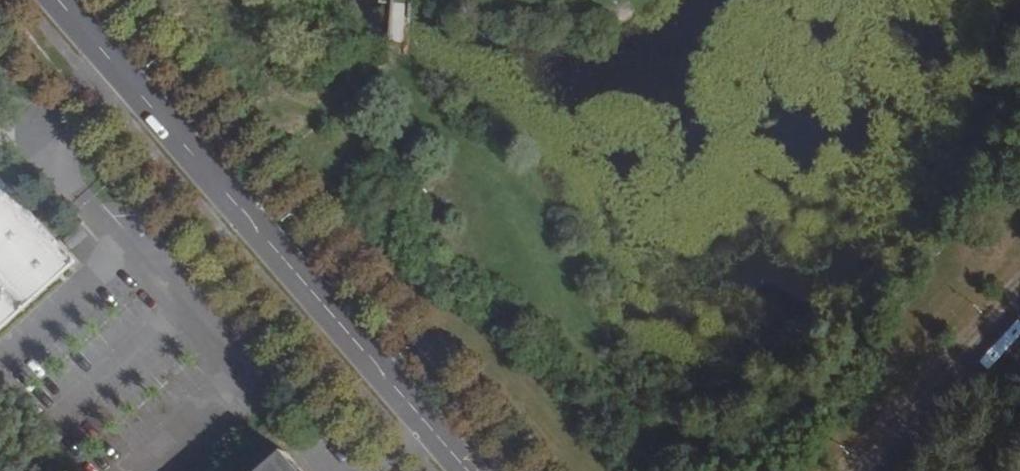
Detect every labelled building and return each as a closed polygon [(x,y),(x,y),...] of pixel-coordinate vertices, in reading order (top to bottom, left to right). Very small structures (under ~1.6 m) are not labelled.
[(72,261),(0,181),(0,324),(72,261)] [(321,386),(313,393),(325,407),(333,401),(321,386)] [(285,451),(262,470),(302,470),(285,451)]
